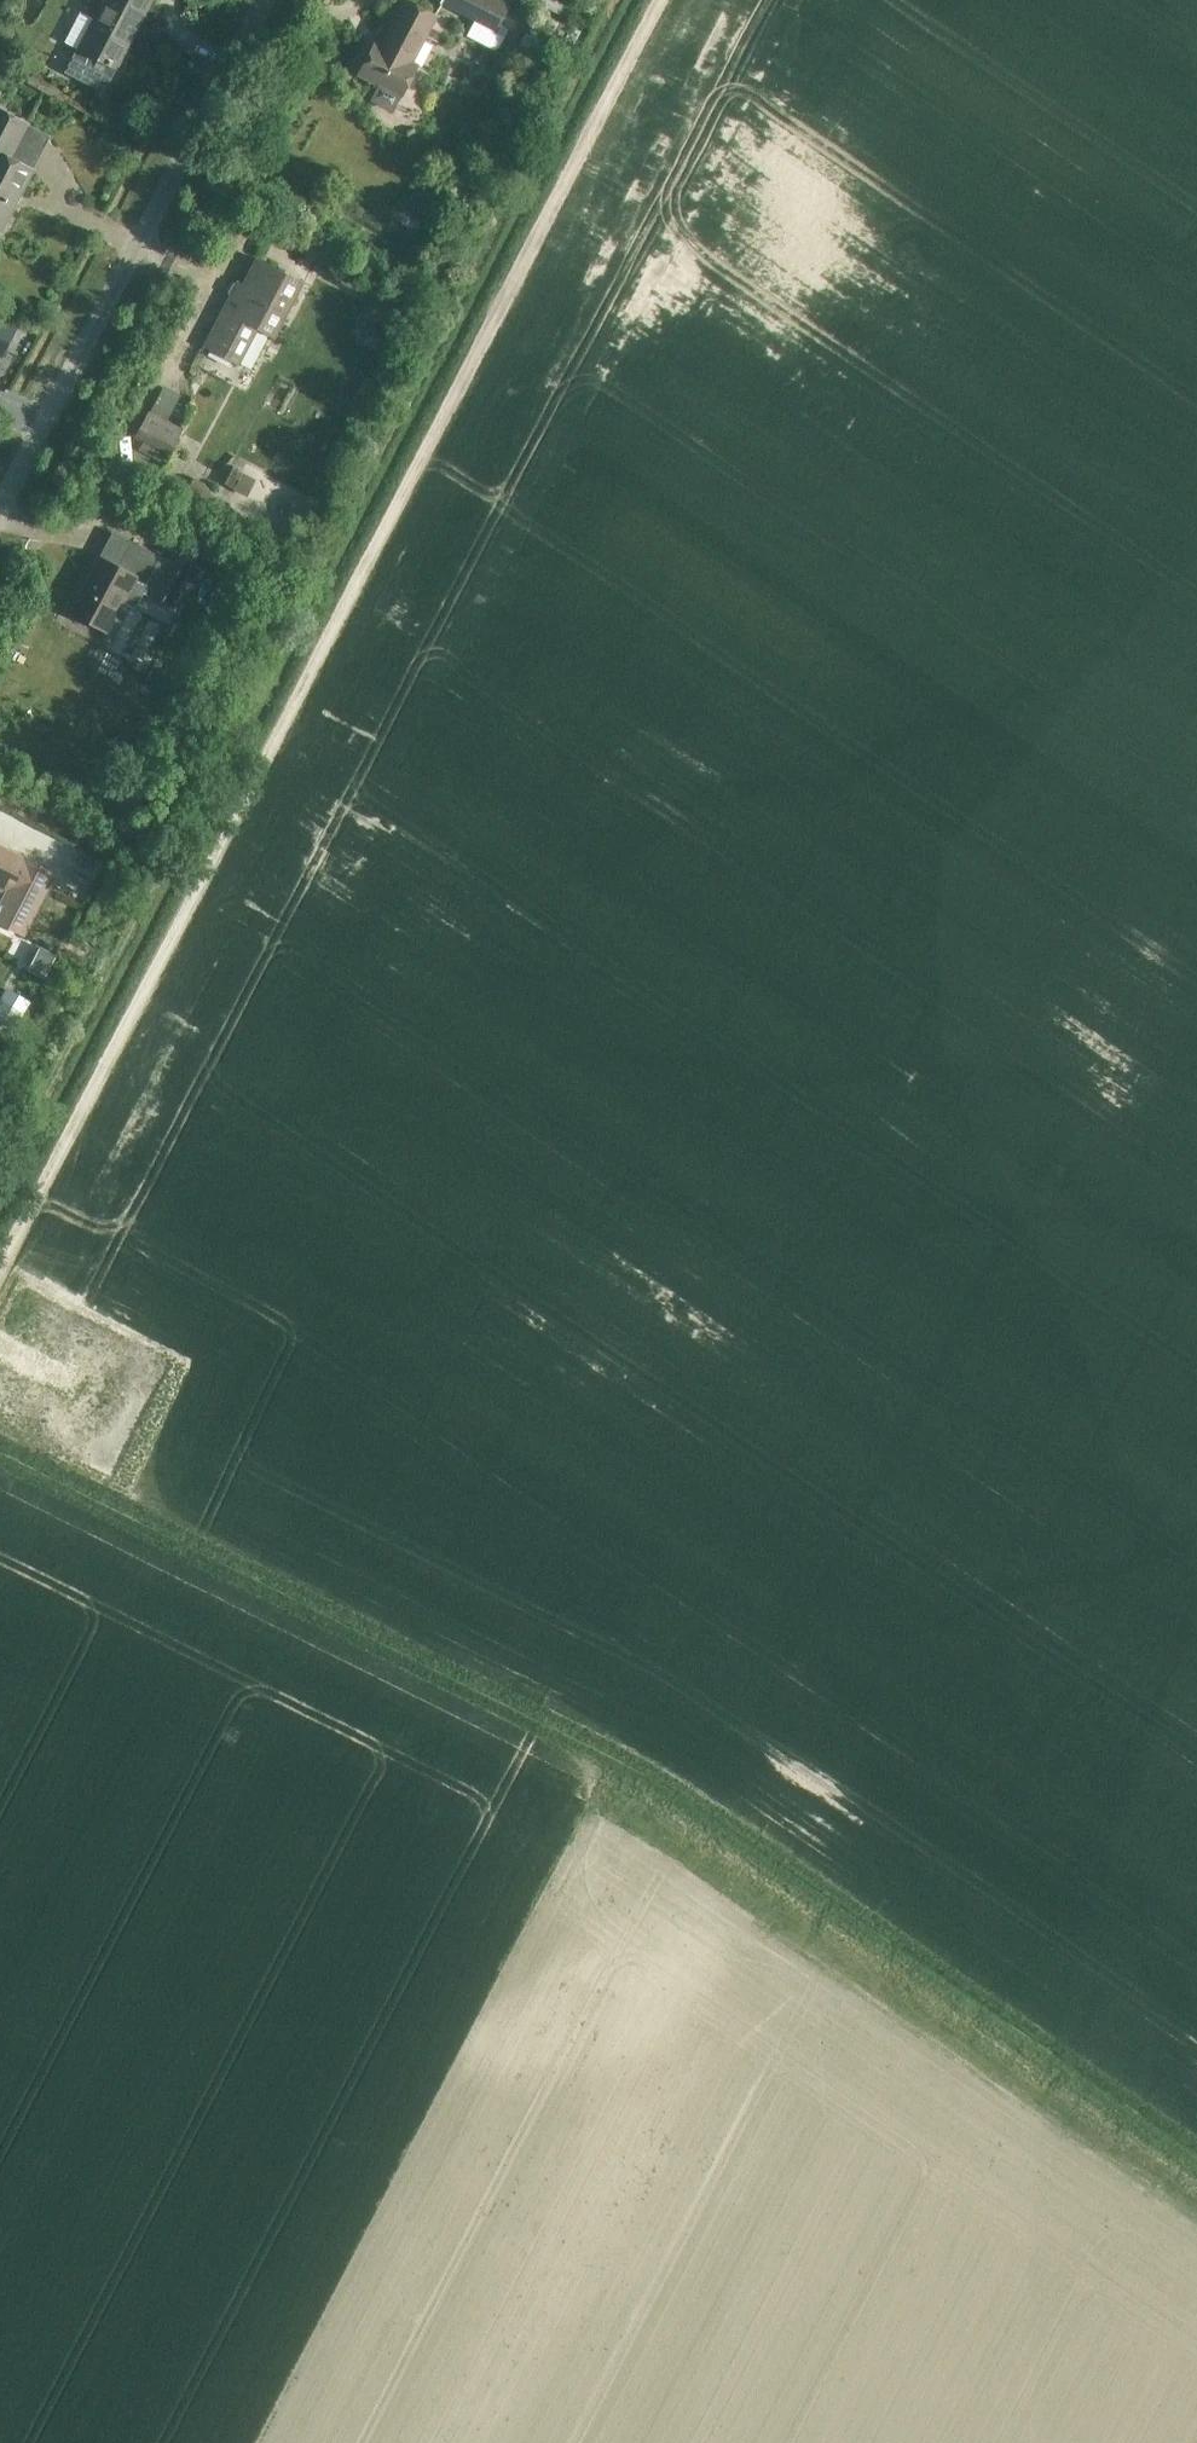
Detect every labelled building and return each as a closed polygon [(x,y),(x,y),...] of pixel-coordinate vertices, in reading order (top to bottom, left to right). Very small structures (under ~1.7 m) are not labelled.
[(65,40),(78,47),(66,70),(103,90),(116,67),(117,67),(150,0),(101,0),(93,18),(80,11),(65,40)] [(400,95),(416,64),(410,61),(434,15),(406,0),(403,0),(380,45),(373,42),(358,72),(400,95)] [(496,30),(510,3),(505,0),(442,0),(441,1),(496,30)] [(32,170),(8,157),(26,123),(0,110),(0,231),(32,170)] [(444,194),(434,213),(447,219),(456,201),(444,194)] [(455,234),(464,215),(453,210),(444,228),(455,234)] [(244,221),(261,229),(264,223),(247,215),(244,221)] [(203,347),(237,365),(256,329),(273,338),(303,281),(257,257),(243,283),(238,280),(203,347)] [(0,355),(14,329),(0,322),(0,354),(0,355)] [(363,378),(355,394),(365,400),(374,384),(363,378)] [(135,436),(168,454),(182,428),(148,410),(135,436)] [(246,497),(255,479),(242,472),(232,490),(246,497)] [(204,485),(193,478),(185,492),(204,503),(210,494),(201,489),(204,485)] [(168,560),(158,555),(131,541),(117,567),(98,556),(69,612),(107,631),(123,599),(133,604),(140,591),(171,607),(194,563),(172,551),(168,560)] [(23,935),(54,875),(0,847),(0,885),(8,889),(0,905),(0,923),(23,935)] [(0,997),(0,1023),(13,1031),(30,1001),(27,1000),(31,993),(19,986),(15,993),(6,987),(0,997)]
